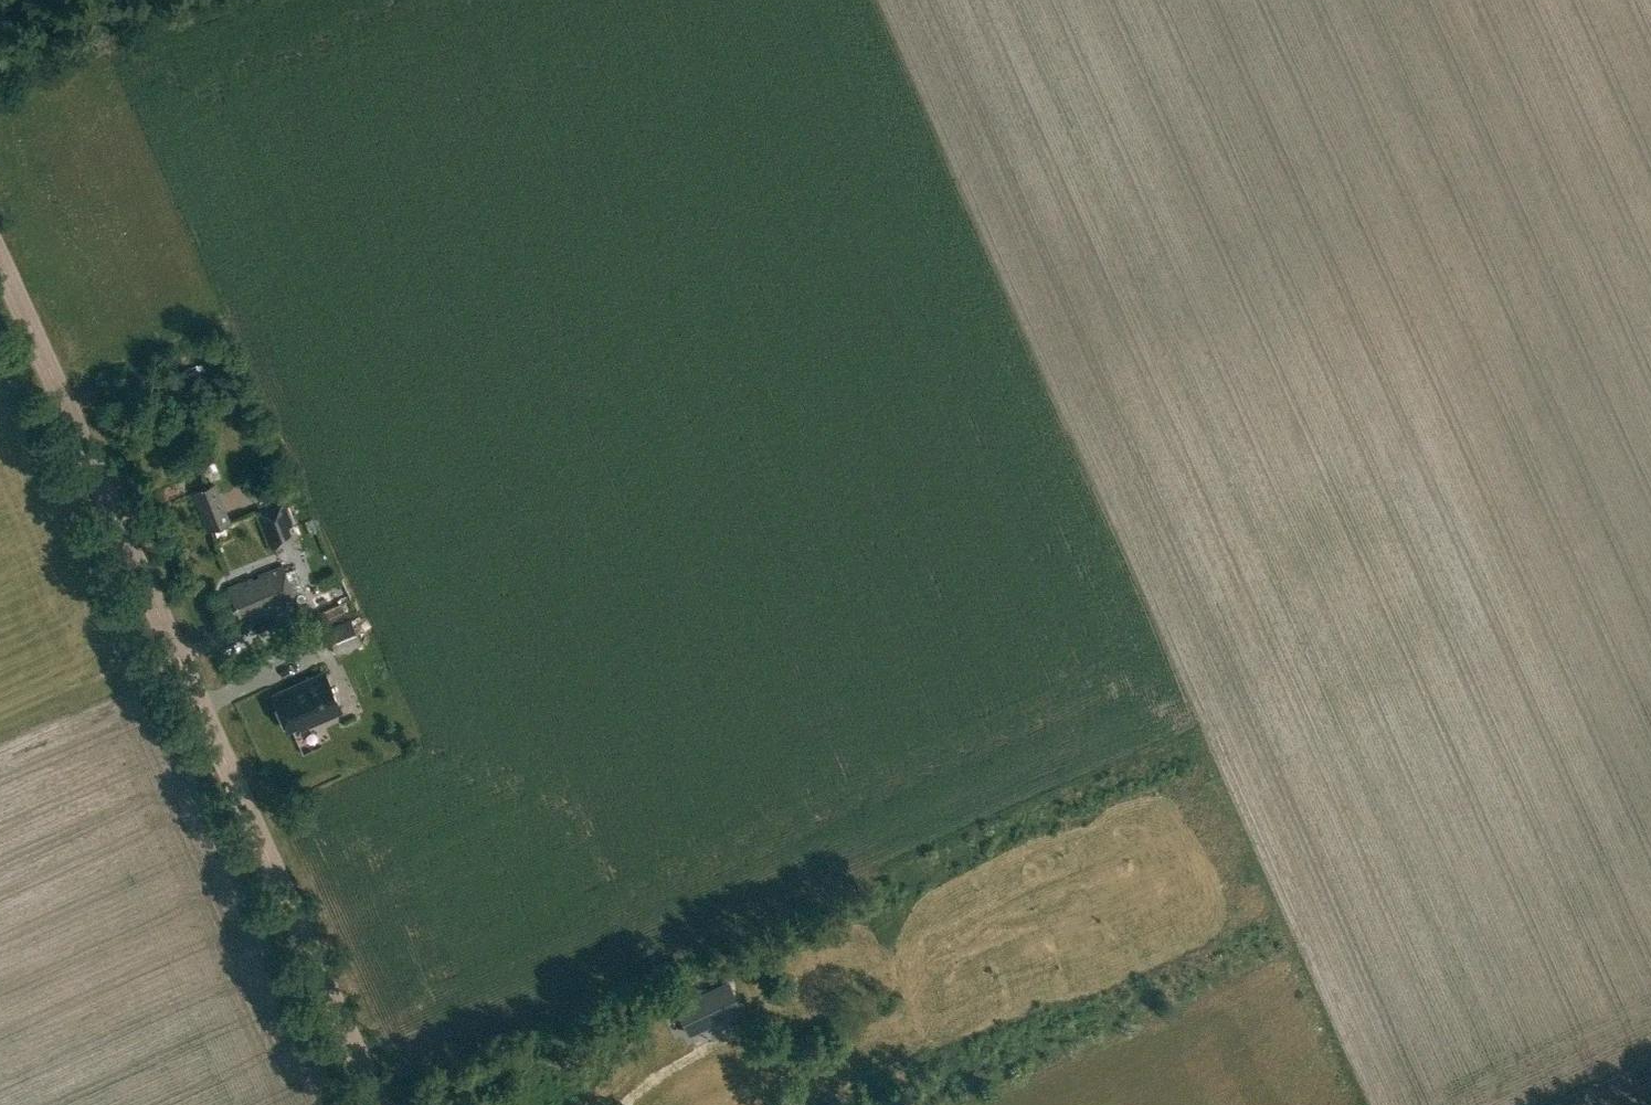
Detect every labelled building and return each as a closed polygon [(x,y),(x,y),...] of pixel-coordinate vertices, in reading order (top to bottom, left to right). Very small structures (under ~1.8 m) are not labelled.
[(22,34),(1,43),(6,55),(27,46),(22,34)] [(217,482),(192,492),(209,532),(233,522),(217,482)] [(301,538),(284,496),(255,507),(272,549),(301,538)] [(226,584),(238,614),(246,611),(249,619),(294,601),(279,563),(226,584)] [(345,607),(320,617),(336,654),(361,643),(345,607)] [(278,698),(286,717),(290,715),(293,724),(344,701),(328,665),(285,684),(289,693),(278,698)] [(726,1016),(730,1024),(744,1017),(728,981),(676,1005),(689,1033),(726,1016)]
